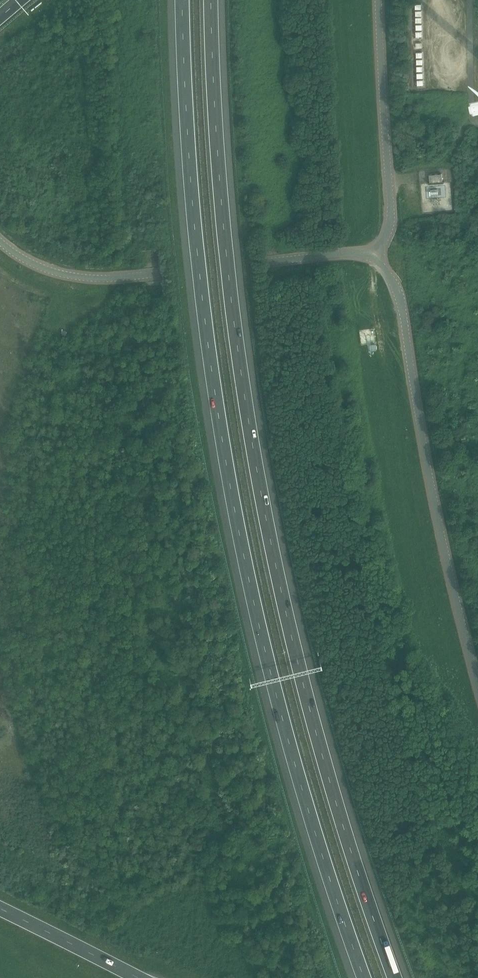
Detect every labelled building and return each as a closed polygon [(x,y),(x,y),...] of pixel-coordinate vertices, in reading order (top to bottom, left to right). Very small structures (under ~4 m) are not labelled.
[(443,173),(430,174),(431,183),(443,182),(443,173)]
